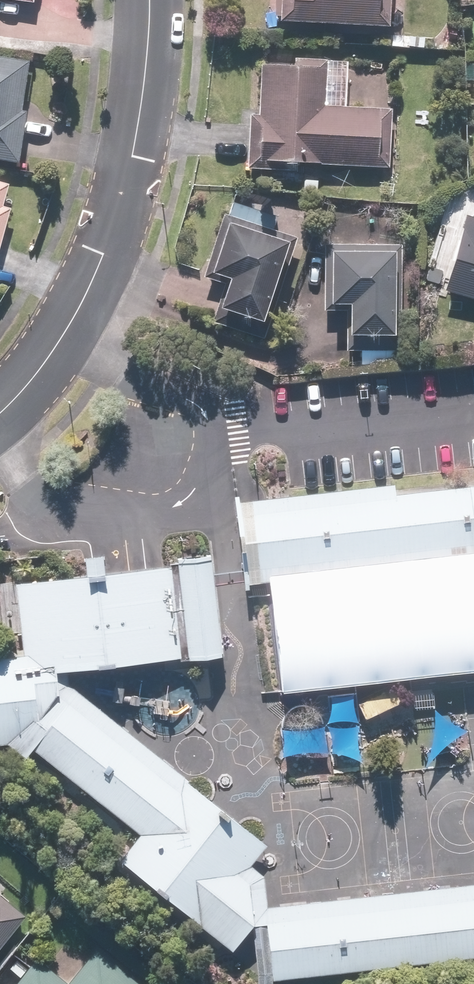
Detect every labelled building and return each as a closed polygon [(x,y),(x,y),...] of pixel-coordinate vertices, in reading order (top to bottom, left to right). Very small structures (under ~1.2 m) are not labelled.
[(276,20),(387,27),(389,0),(277,0),(276,20)] [(19,165),(31,64),(0,60),(0,162),(19,165)] [(291,66),(260,65),(258,116),(247,116),(246,170),(295,172),(295,167),(390,170),(392,110),(324,108),(326,61),(291,60),(291,66)] [(11,210),(3,208),(9,187),(0,184),(0,249),(11,210)] [(442,288),(473,299),(473,219),(446,210),(426,270),(446,276),(442,288)] [(298,238),(222,214),(203,274),(224,280),(212,322),(267,339),(298,238)] [(396,349),(400,247),(326,244),(323,313),(345,314),(344,346),(396,349)] [(237,510),(245,589),(270,587),(473,566),(473,486),(237,510)] [(209,564),(27,585),(38,680),(40,697),(77,693),(74,674),(175,662),(220,657),(209,564)] [(270,587),(281,683),(473,663),(473,566),(270,587)] [(287,863),(113,722),(77,693),(40,697),(38,680),(0,686),(0,748),(20,764),(30,751),(140,837),(121,861),(218,937),(227,925),(287,863)] [(271,980),(473,958),(473,887),(263,910),(271,980)] [(29,920),(0,896),(0,955),(29,920)] [(97,949),(72,982),(33,953),(9,983),(142,983),(97,949)]
